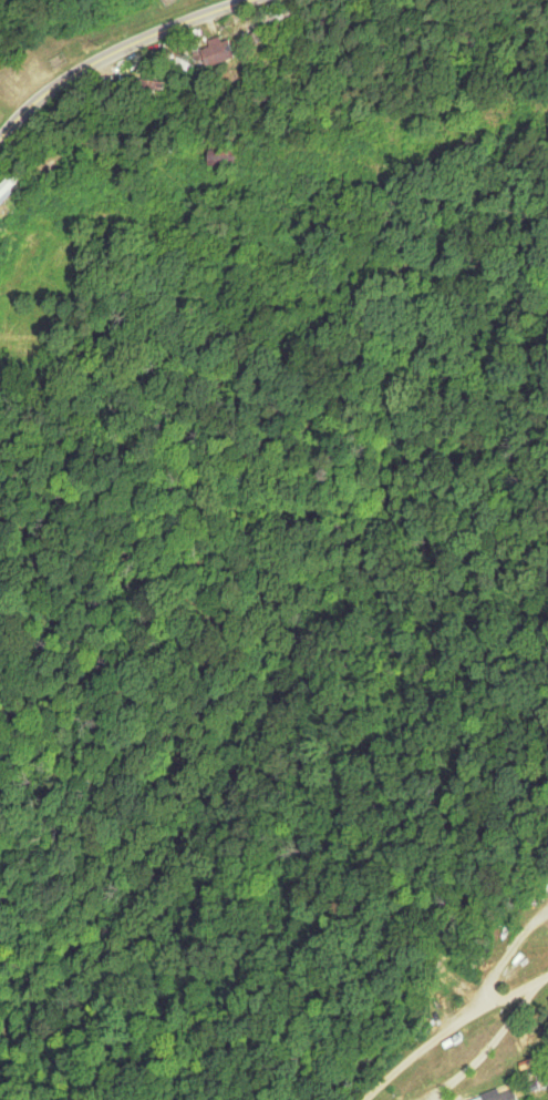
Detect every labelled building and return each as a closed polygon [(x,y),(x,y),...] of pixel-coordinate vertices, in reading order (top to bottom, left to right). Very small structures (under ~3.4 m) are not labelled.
[(242,59),(235,38),(202,48),(209,69),(242,59)] [(17,185),(0,213),(0,216),(7,220),(25,191),(17,185)] [(489,1099),(528,1099),(523,1088),(508,1094),(505,1087),(487,1095),(489,1099)]
